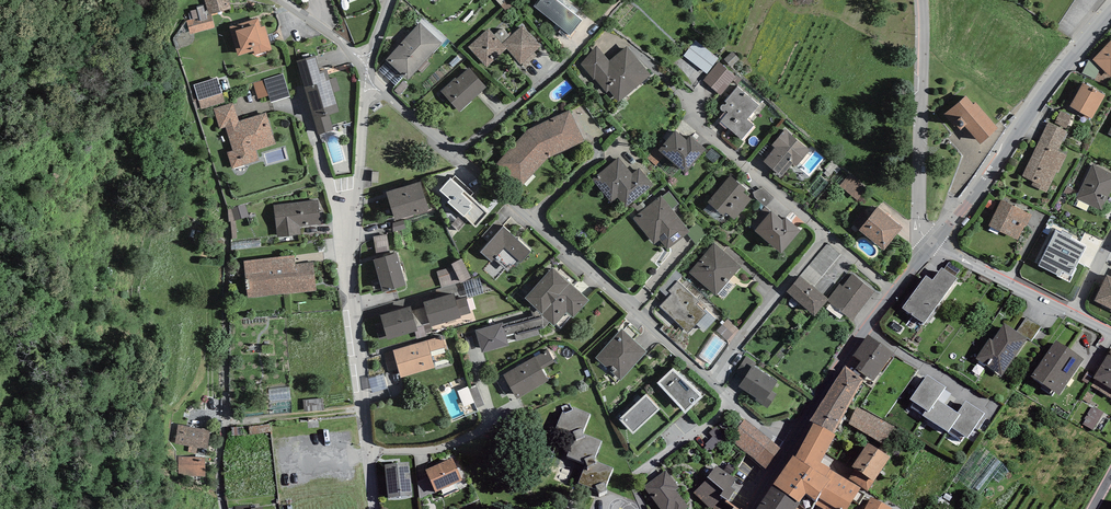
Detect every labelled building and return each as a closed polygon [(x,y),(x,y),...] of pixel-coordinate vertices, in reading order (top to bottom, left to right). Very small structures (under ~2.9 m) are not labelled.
[(207,10),(209,15),(211,14),(231,9),(229,0),(205,0),(207,10)] [(534,6),(570,35),(582,21),(556,0),(539,0),(534,6)] [(190,11),(192,19),(209,15),(207,10),(205,10),(203,5),(197,7),(197,9),(190,11)] [(215,27),(211,14),(209,15),(192,19),(187,21),(190,34),(215,27)] [(238,56),(254,51),(255,55),(272,50),(265,26),(261,27),(258,18),(229,27),(238,56)] [(420,22),(386,60),(387,61),(404,77),(408,80),(442,43),(420,22)] [(523,25),(510,36),(506,31),(504,30),(502,29),(501,29),(500,30),(494,34),(489,28),(468,47),(486,67),(506,49),(520,64),(521,63),(534,52),(541,46),(523,25)] [(1110,77),(1110,40),(1093,60),(1099,65),(1101,67),(1110,77)] [(707,74),(718,58),(695,41),(683,56),(707,74)] [(627,46),(609,61),(596,45),(581,64),(594,80),(595,78),(607,93),(610,91),(618,102),(651,75),(627,46)] [(733,51),(724,59),(731,67),(740,59),(733,51)] [(537,56),(534,52),(521,63),(524,67),(537,56)] [(315,56),(297,61),(318,135),(334,130),(329,115),(339,112),(333,92),(330,80),(327,69),(320,71),(315,56)] [(1099,65),(1089,60),(1082,73),(1095,80),(1101,67),(1099,65)] [(396,85),(404,77),(387,61),(379,70),(396,85)] [(719,62),(703,80),(721,95),(736,77),(719,62)] [(459,112),(474,98),(487,87),(469,67),(456,79),(455,78),(441,91),(459,112)] [(283,74),(264,79),(269,96),(271,102),(290,97),(283,74)] [(194,85),(202,109),(225,102),(217,78),(194,85)] [(330,80),(333,92),(340,90),(336,78),(330,80)] [(269,96),(264,79),(253,83),(258,99),(269,96)] [(408,86),(403,81),(394,90),(400,95),(408,86)] [(1083,82),(1070,106),(1092,119),(1106,95),(1083,82)] [(759,106),(737,87),(725,101),(727,103),(725,106),(723,106),(722,106),(720,107),(720,109),(721,111),(723,112),(724,111),(727,114),(720,121),(727,127),(741,140),(754,126),(747,120),(759,106)] [(977,91),(950,114),(979,148),(1006,125),(977,91)] [(233,103),(214,109),(220,129),(226,127),(225,125),(239,121),(233,103)] [(528,130),(498,164),(522,186),(549,157),(584,140),(568,110),(528,130)] [(1072,116),(1060,111),(1055,123),(1066,128),(1072,116)] [(226,127),(233,151),(227,153),(232,169),(260,160),(257,150),(276,144),(266,113),(239,121),(225,125),(226,127)] [(1067,131),(1048,122),(1039,142),(1057,151),(1067,131)] [(810,150),(785,129),(772,145),(775,148),(763,161),(781,177),(793,163),(796,166),(810,150)] [(685,173),(702,154),(706,150),(690,136),(686,140),(676,131),(659,150),(665,155),(685,173)] [(1057,151),(1039,142),(1022,176),(1033,181),(1032,185),(1046,192),(1057,172),(1058,173),(1067,155),(1057,151)] [(656,165),(665,155),(659,150),(656,148),(647,157),(656,165)] [(611,202),(617,197),(625,207),(653,185),(639,168),(632,174),(619,158),(592,179),(611,202)] [(1076,199),(1102,211),(1110,192),(1110,173),(1093,164),(1076,199)] [(849,174),(840,186),(857,200),(867,188),(849,174)] [(708,202),(723,216),(726,213),(735,220),(752,199),(743,192),(746,189),(731,175),(708,202)] [(476,228),(489,214),(461,188),(451,178),(439,191),(450,200),(448,202),(476,228)] [(421,181),(386,192),(395,221),(430,210),(421,181)] [(762,188),(753,192),(755,197),(766,207),(773,197),(762,188)] [(669,191),(662,196),(672,209),(679,204),(669,191)] [(662,195),(633,218),(654,245),(660,240),(667,250),(690,231),(683,222),(672,209),(662,196),(662,195)] [(990,199),(985,207),(992,210),(996,202),(990,199)] [(318,200),(273,205),(276,229),(277,237),(301,234),(300,227),(321,224),(318,200)] [(1001,200),(989,225),(1018,240),(1031,215),(1001,200)] [(245,204),(228,210),(229,222),(248,216),(245,204)] [(878,207),(859,230),(884,250),(903,228),(878,207)] [(765,240),(781,253),(801,230),(785,217),(782,220),(772,211),(755,231),(765,240)] [(403,220),(393,223),(393,232),(406,229),(403,220)] [(531,252),(503,227),(480,252),(492,262),(494,259),(508,272),(518,261),(521,263),(531,252)] [(1056,231),(1038,265),(1058,275),(1057,276),(1070,282),(1077,269),(1075,268),(1086,247),(1070,239),(1072,236),(1062,231),(1061,233),(1056,231)] [(387,234),(373,237),(377,253),(390,250),(387,234)] [(714,243),(689,272),(716,296),(741,266),(714,243)] [(397,253),(374,260),(383,292),(406,285),(397,253)] [(314,262),(295,264),(294,256),(244,261),(245,269),(248,298),(317,291),(314,262)] [(462,258),(451,264),(453,267),(461,283),(471,277),(462,258)] [(949,262),(944,269),(956,277),(960,270),(949,262)] [(461,283),(453,267),(437,271),(441,288),(461,283)] [(590,300),(553,267),(536,285),(524,299),(531,305),(549,322),(554,326),(567,312),(573,318),(590,300)] [(902,307),(909,312),(924,323),(958,279),(956,277),(944,269),(942,267),(932,280),(926,275),(902,307)] [(682,276),(675,270),(658,288),(668,298),(672,294),(669,291),(677,281),(682,276)] [(875,292),(852,274),(842,286),(840,284),(828,299),(829,299),(828,301),(853,320),(875,292)] [(1094,301),(1110,309),(1110,277),(1107,274),(1094,301)] [(800,276),(786,292),(815,316),(828,301),(829,299),(828,299),(811,284),(810,285),(800,276)] [(484,293),(479,277),(464,282),(469,298),(484,293)] [(699,302),(677,281),(669,291),(672,294),(668,298),(660,306),(688,333),(696,325),(706,313),(704,311),(697,304),(699,302)] [(454,293),(423,302),(430,327),(461,318),(461,316),(470,313),(466,297),(456,300),(454,293)] [(533,316),(503,324),(506,336),(514,333),(516,341),(539,335),(538,330),(544,328),(549,322),(531,305),(533,316)] [(380,315),(388,340),(418,331),(410,306),(380,315)] [(706,309),(704,311),(706,313),(696,325),(704,332),(716,319),(706,309)] [(1017,331),(1028,339),(1031,341),(1041,327),(1026,317),(1017,331)] [(728,318),(716,331),(726,340),(738,328),(728,318)] [(475,330),(482,353),(509,345),(506,336),(503,324),(503,322),(475,330)] [(979,360),(1002,376),(1028,339),(1017,331),(1005,323),(992,340),(990,338),(976,358),(979,360)] [(595,358),(620,381),(647,352),(622,329),(595,358)] [(894,353),(868,335),(853,355),(861,361),(856,369),(874,382),(894,353)] [(427,340),(393,350),(401,378),(435,368),(430,352),(445,347),(442,336),(427,340)] [(1056,341),(1031,376),(1059,395),(1084,360),(1056,341)] [(435,359),(449,356),(447,350),(434,353),(435,359)] [(535,357),(503,375),(517,399),(549,380),(542,369),(555,362),(548,350),(535,357)] [(1094,378),(1110,389),(1110,350),(1094,378)] [(753,365),(754,366),(757,363),(746,356),(738,369),(746,375),(753,365)] [(738,387),(756,398),(755,401),(767,408),(776,394),(771,391),(778,382),(754,366),(753,365),(746,375),(738,387)] [(864,380),(845,365),(810,421),(813,423),(834,433),(864,380)] [(675,366),(657,383),(685,414),(703,397),(675,366)] [(946,387),(927,375),(910,399),(926,410),(929,412),(937,399),(946,387)] [(466,408),(477,404),(470,388),(460,393),(466,408)] [(647,393),(619,419),(633,434),(661,409),(647,393)] [(303,400),(304,412),(324,410),(323,398),(303,400)] [(958,413),(937,399),(929,412),(926,410),(922,415),(948,432),(951,427),(960,414),(958,413)] [(985,413),(966,401),(958,413),(960,414),(951,427),(968,438),(985,413)] [(563,411),(555,429),(576,435),(567,456),(586,463),(578,483),(597,490),(599,494),(607,490),(605,486),(613,468),(594,460),(600,441),(583,433),(590,414),(571,406),(569,404),(561,407),(563,411)] [(1104,413),(1092,405),(1084,418),(1086,419),(1083,424),(1093,430),(1104,413)] [(895,427),(856,407),(847,424),(886,444),(895,427)] [(771,441),(745,419),(729,438),(756,459),(771,441)] [(834,433),(813,423),(795,457),(825,476),(830,469),(830,468),(821,463),(836,434),(834,433)] [(211,430),(178,424),(174,443),(189,446),(198,448),(207,449),(211,430)] [(269,424),(248,427),(250,435),(270,432),(269,424)] [(725,438),(716,426),(709,432),(712,437),(706,444),(712,450),(725,438)] [(783,450),(771,441),(756,459),(768,471),(783,450)] [(891,457),(868,442),(852,466),(855,469),(849,479),(867,491),(891,457)] [(808,508),(811,508),(814,503),(816,501),(830,479),(825,476),(795,457),(793,455),(773,485),(800,502),(800,504),(808,508)] [(205,458),(178,457),(179,474),(205,477),(205,458)] [(452,458),(425,469),(435,492),(462,480),(452,458)] [(409,462),(384,464),(388,498),(412,495),(409,462)] [(716,466),(708,477),(693,493),(710,508),(712,508),(715,506),(723,498),(726,500),(728,501),(735,489),(730,486),(736,479),(716,466)] [(825,476),(830,479),(816,501),(814,503),(824,508),(848,508),(861,488),(830,469),(825,476)] [(643,486),(660,508),(686,508),(689,507),(676,490),(679,487),(666,470),(643,486)] [(773,485),(756,508),(796,508),(797,508),(800,504),(800,502),(773,485)] [(871,497),(865,508),(892,508),(871,497)] [(728,501),(726,500),(721,508),(715,506),(713,508),(740,508),(728,501)]
